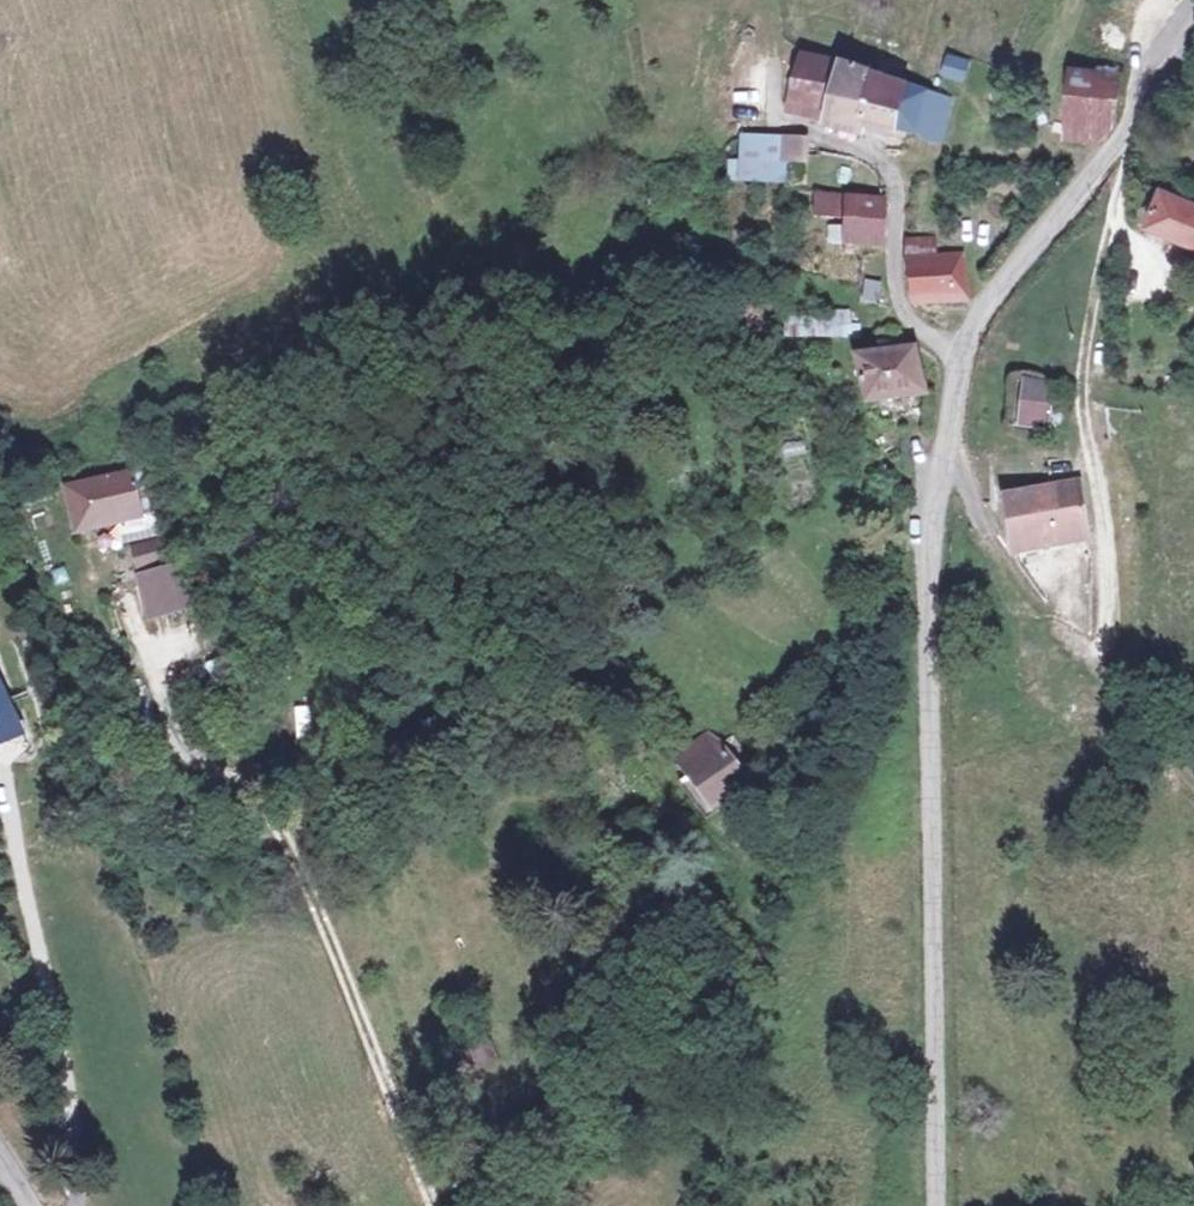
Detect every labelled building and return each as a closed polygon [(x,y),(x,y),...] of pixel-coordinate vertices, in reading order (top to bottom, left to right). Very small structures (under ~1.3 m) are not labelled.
[(970,64),(949,57),(943,75),(964,82),(970,64)] [(814,119),(890,145),(892,136),(902,84),(828,60),(814,119)] [(1130,81),(1082,67),(1067,112),(1114,126),(1130,81)] [(902,84),(892,136),(935,147),(945,149),(949,135),(965,139),(974,107),(902,84)] [(1114,126),(1067,112),(1062,131),(1095,141),(1099,141),(1114,126)] [(892,136),(890,145),(912,147),(911,151),(929,157),(929,152),(935,152),(935,147),(892,136)] [(804,139),(740,138),(739,182),(790,183),(791,163),(803,163),(804,139)] [(929,168),(929,157),(911,151),(909,165),(929,168)] [(1160,190),(1145,233),(1193,247),(1193,200),(1160,190)] [(881,205),(814,201),(813,219),(843,222),(844,245),(876,246),(881,205)] [(936,249),(909,247),(907,270),(908,309),(966,309),(969,271),(935,271),(936,249)] [(861,301),(878,304),(881,282),(864,279),(861,301)] [(822,347),(822,333),(801,334),(801,347),(822,347)] [(932,414),(920,369),(861,383),(873,428),(932,414)] [(1028,424),(1035,382),(1022,380),(1015,422),(1028,424)] [(1055,384),(1035,382),(1028,424),(1048,427),(1055,384)] [(811,470),(787,474),(790,490),(813,486),(811,470)] [(148,515),(138,474),(81,488),(92,529),(148,515)] [(1075,494),(1049,496),(1056,546),(1079,544),(1075,494)] [(1056,546),(1049,496),(998,500),(1002,551),(1056,546)] [(136,549),(140,563),(160,557),(156,543),(136,549)] [(195,606),(184,567),(169,570),(163,572),(174,611),(195,606)] [(163,572),(137,579),(149,617),(174,611),(163,572)] [(0,655),(0,712),(5,709),(9,717),(26,708),(0,655)] [(26,708),(9,717),(5,709),(0,712),(0,737),(3,744),(36,727),(26,708)] [(765,759),(720,802),(752,837),(787,806),(782,800),(794,791),(765,759)]
